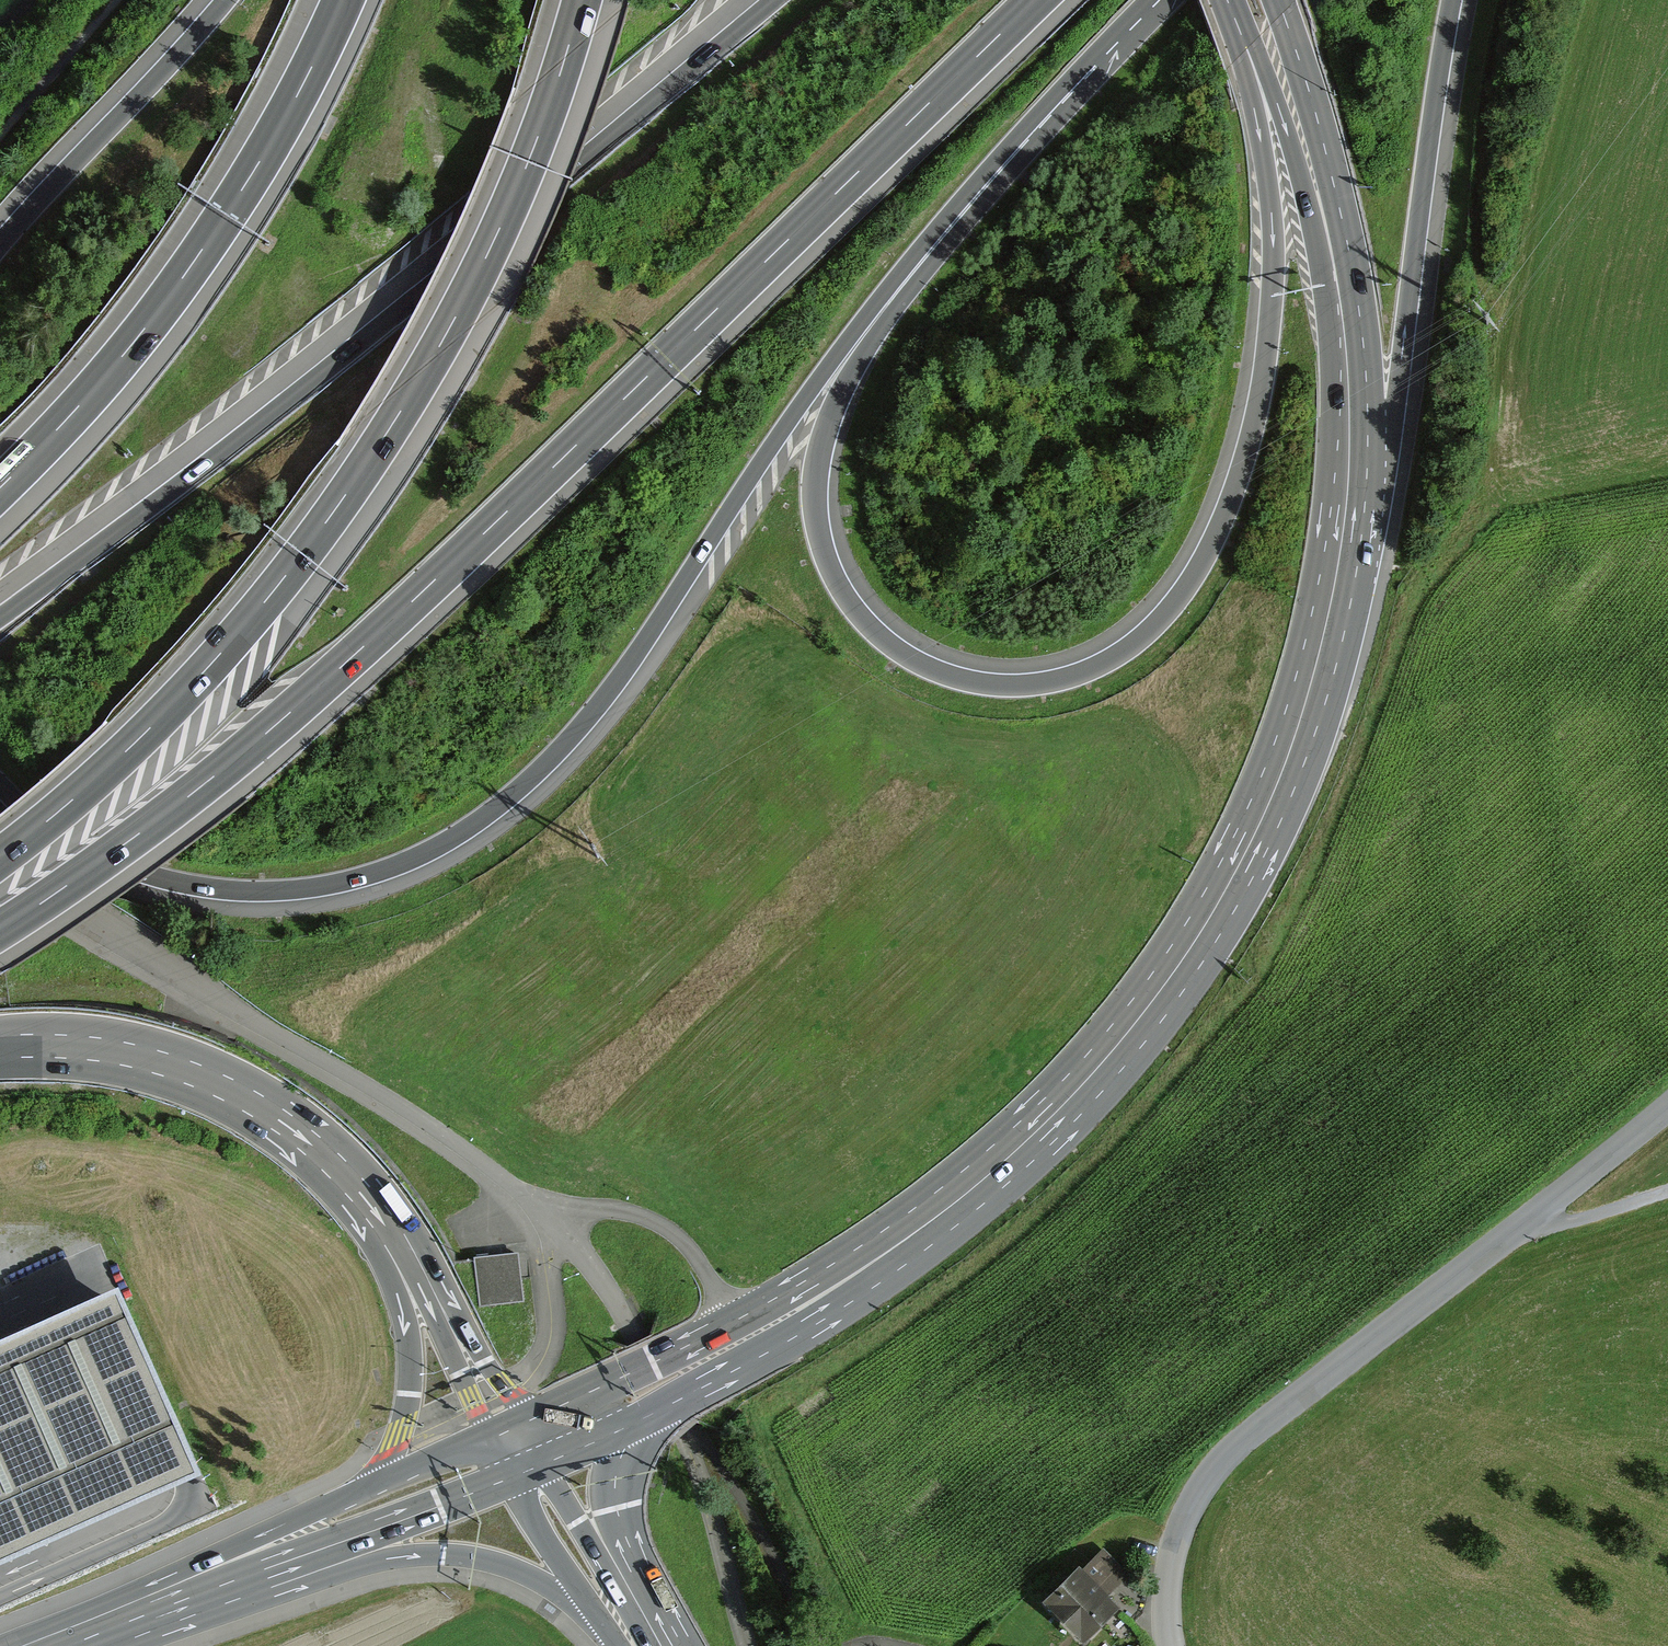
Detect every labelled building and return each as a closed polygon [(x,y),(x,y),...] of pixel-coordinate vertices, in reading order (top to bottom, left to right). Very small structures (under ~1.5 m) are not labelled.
[(516,1256),(477,1261),(484,1311),(522,1306),(516,1256)] [(203,1484),(118,1296),(0,1349),(0,1575),(203,1484)] [(1050,1600),(1087,1637),(1119,1605),(1109,1594),(1131,1574),(1105,1547),(1050,1600)]
